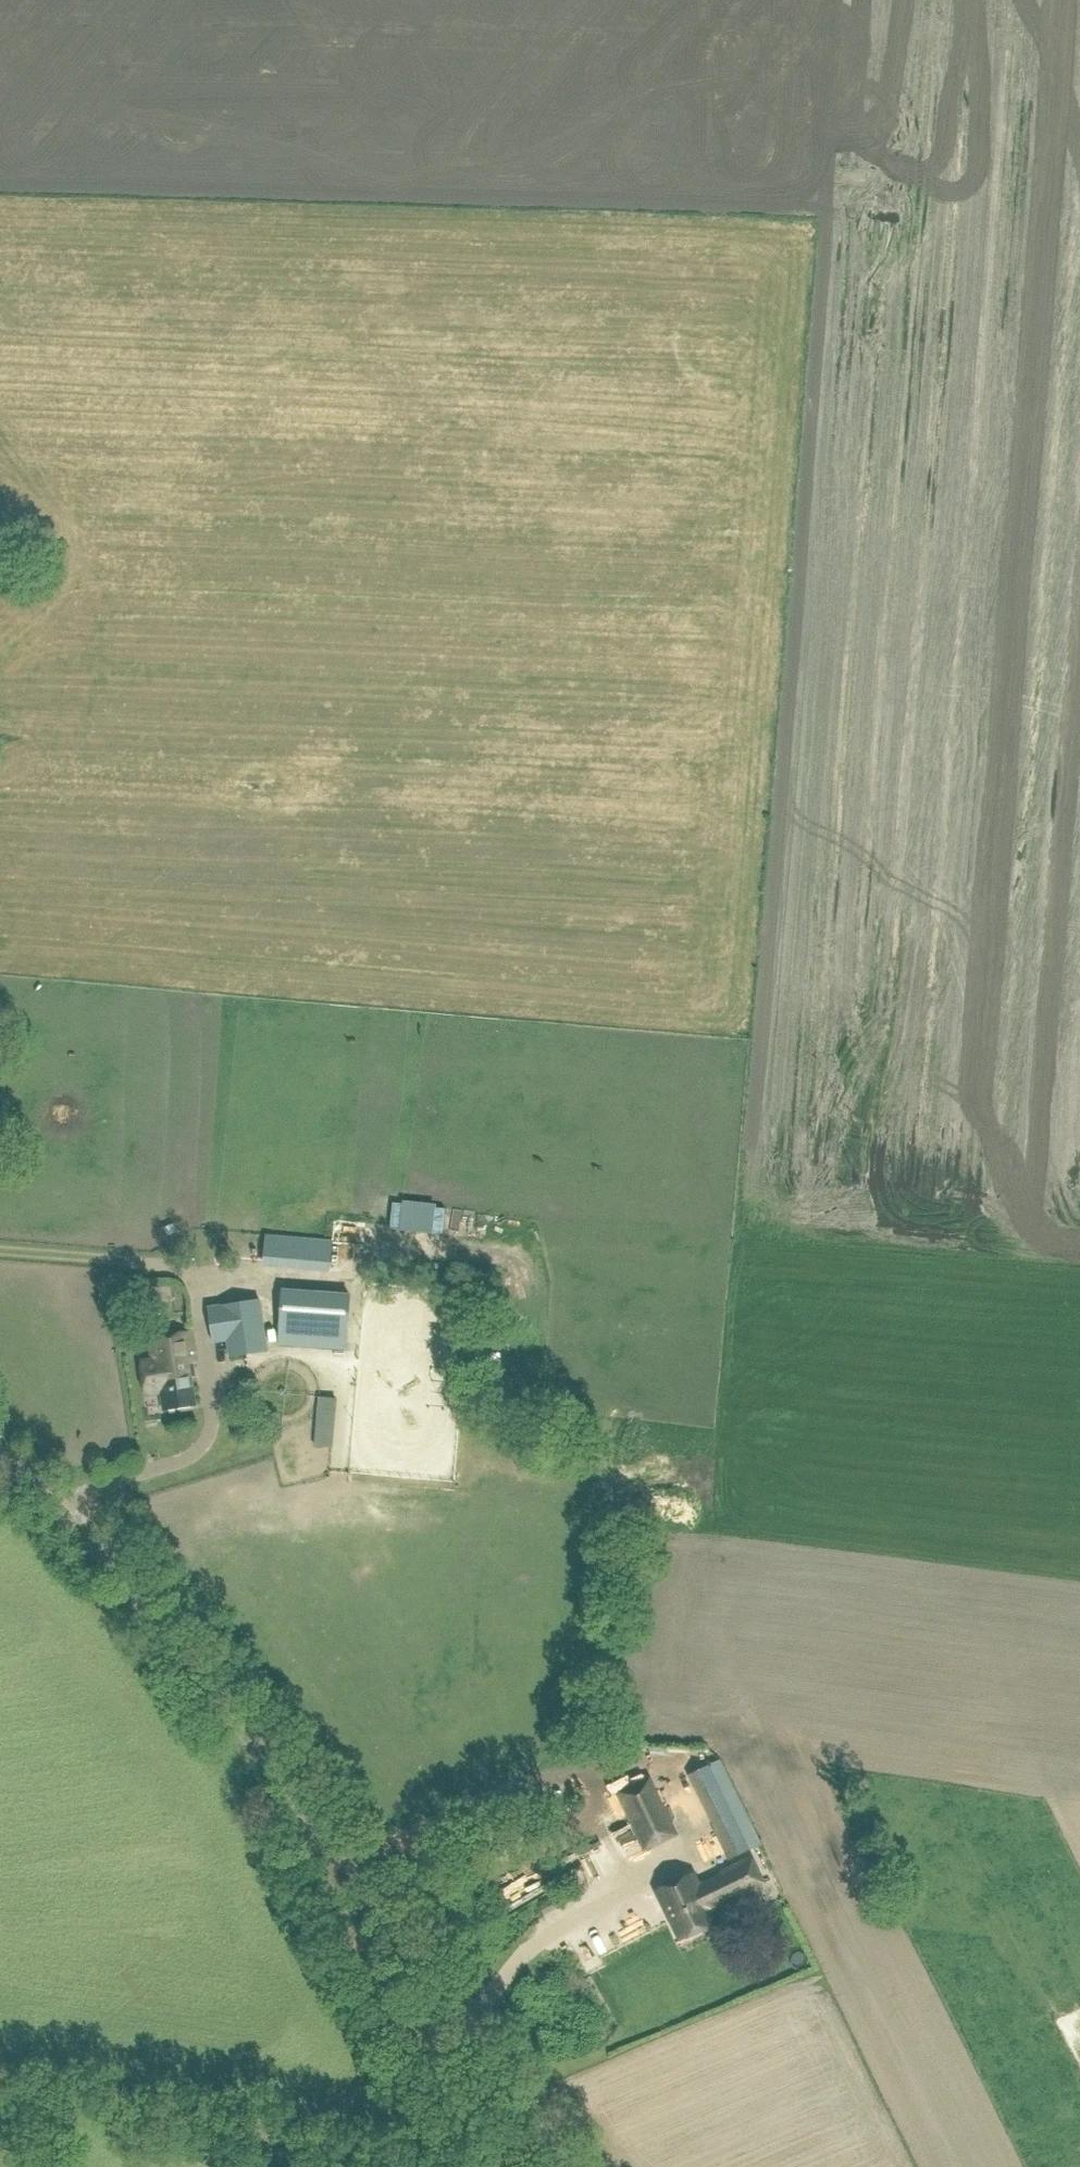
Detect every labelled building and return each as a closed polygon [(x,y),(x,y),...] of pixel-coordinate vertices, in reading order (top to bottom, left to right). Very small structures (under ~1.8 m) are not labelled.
[(279,1343),(346,1348),(350,1296),(283,1290),(279,1343)] [(270,1351),(262,1298),(208,1307),(214,1343),(228,1341),(231,1358),(270,1351)] [(162,1391),(165,1410),(197,1405),(190,1364),(198,1362),(193,1331),(150,1337),(153,1360),(142,1362),(147,1394),(162,1391)] [(621,1791),(648,1849),(679,1834),(652,1777),(621,1791)] [(711,1909),(764,1883),(752,1857),(721,1872),(723,1875),(709,1882),(700,1886),(694,1874),(659,1891),(682,1939),(718,1922),(711,1909)]
